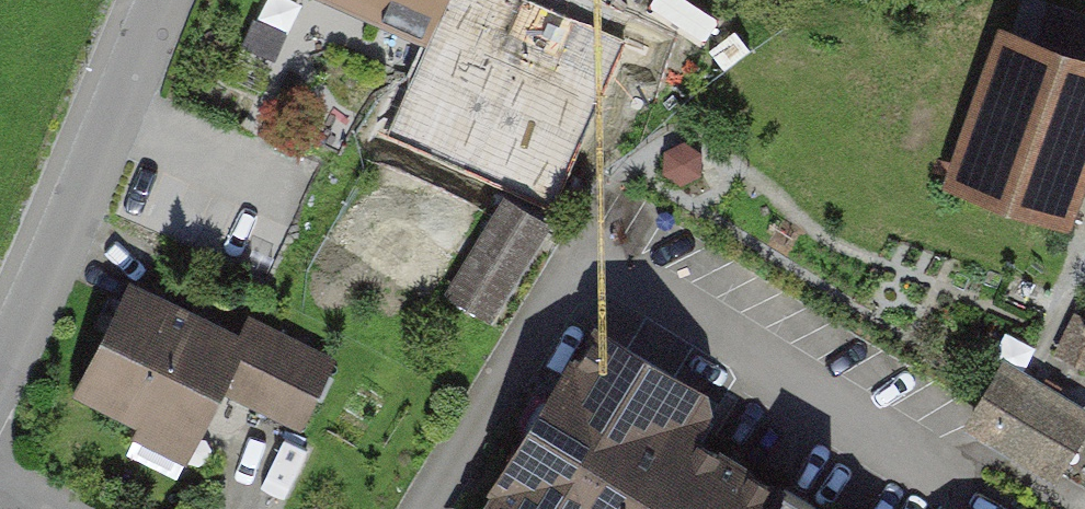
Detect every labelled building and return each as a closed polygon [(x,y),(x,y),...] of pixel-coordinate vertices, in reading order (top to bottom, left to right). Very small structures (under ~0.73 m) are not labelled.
[(436,56),(458,0),(299,0),(436,56)] [(538,0),(460,0),(425,90),(565,144),(610,28),(538,0)] [(1066,227),(1084,174),(1084,62),(1002,32),(947,184),(1066,227)] [(547,227),(508,204),(452,295),(490,318),(547,227)] [(136,286),(81,390),(192,448),(226,383),(300,422),(330,364),(255,325),(245,343),(136,286)] [(589,313),(474,508),(816,508),(695,439),(723,391),(589,313)] [(1084,325),(1074,321),(1059,352),(1084,364),(1084,324),(1084,325)] [(1006,368),(970,428),(1055,479),(1084,429),(1084,416),(1006,368)]
